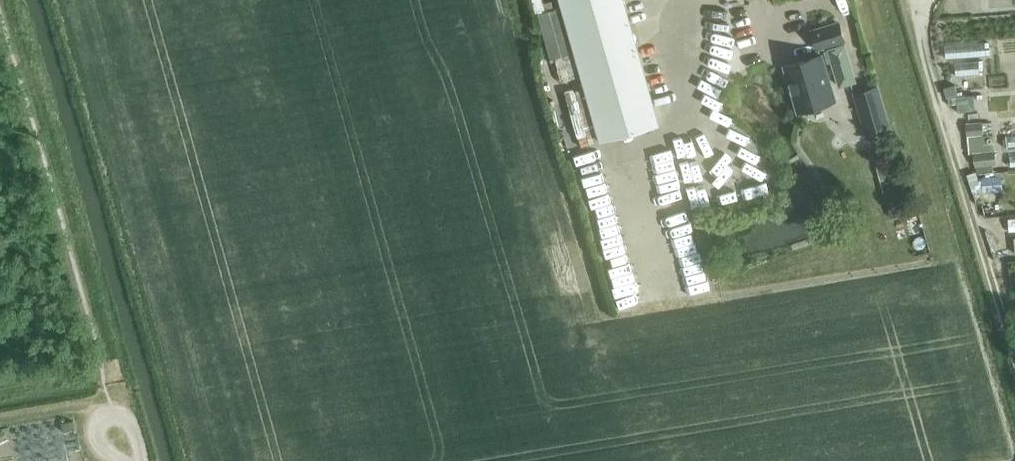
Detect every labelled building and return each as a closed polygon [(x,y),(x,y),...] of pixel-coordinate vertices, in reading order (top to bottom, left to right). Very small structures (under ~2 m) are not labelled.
[(562,2),(561,3),(562,5),(537,12),(546,46),(549,58),(575,51),(598,134),(655,119),(630,28),(623,0),(561,0),(562,2)] [(816,30),(821,47),(829,45),(838,42),(848,39),(843,22),(816,30)] [(838,42),(829,45),(833,56),(841,54),(838,42)] [(984,63),(984,42),(962,43),(963,64),(984,63)] [(789,66),(803,110),(839,100),(825,54),(789,66)] [(994,75),(1014,75),(1014,57),(994,57),(994,75)] [(870,126),(892,123),(886,82),(865,84),(870,126)] [(955,84),(944,86),(947,96),(958,93),(955,84)] [(981,120),(965,121),(967,133),(982,132),(981,120)] [(748,135),(758,133),(756,125),(734,131),(739,150),(751,147),(748,135)] [(994,148),(974,151),(975,163),(976,163),(993,162),(995,161),(994,148)] [(608,151),(589,155),(594,177),(613,173),(608,151)] [(993,162),(976,163),(977,172),(994,170),(993,162)] [(1001,175),(982,175),(982,189),(1002,188),(1001,175)] [(639,278),(618,177),(598,182),(605,212),(603,212),(618,283),(639,278)] [(72,420),(61,423),(63,431),(74,428),(72,420)]
